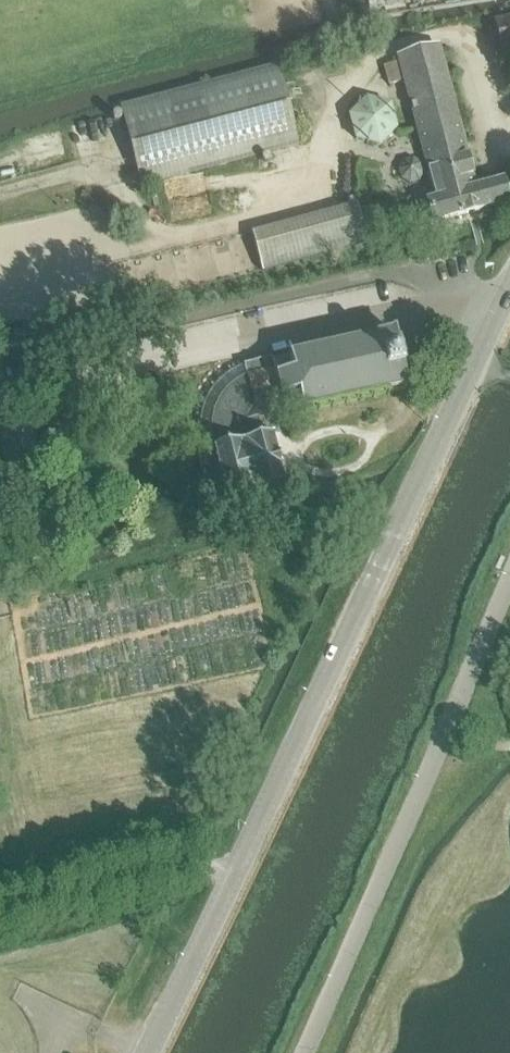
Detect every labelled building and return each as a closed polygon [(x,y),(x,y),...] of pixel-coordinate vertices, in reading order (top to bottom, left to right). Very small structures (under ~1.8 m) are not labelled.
[(509,52),(509,19),(497,21),(504,53),(509,52)] [(398,62),(384,65),(389,84),(404,80),(433,190),(426,192),(415,195),(417,204),(423,225),(472,212),(509,202),(504,182),(476,189),(474,183),(439,48),(398,58),(398,62)] [(141,188),(299,146),(277,65),(120,107),(141,188)] [(355,141),(379,148),(397,130),(391,105),(367,99),(349,116),(355,141)] [(419,181),(423,174),(421,165),(413,160),(403,162),(398,170),(400,179),(408,184),(419,181)] [(360,207),(253,236),(264,277),(371,248),(360,207)] [(205,455),(197,457),(208,505),(225,501),(226,504),(254,498),(284,491),(279,470),(277,462),(272,440),(271,440),(267,422),(268,421),(284,418),(303,414),(304,416),(306,415),(306,413),(310,412),(312,412),(317,411),(317,413),(320,412),(319,410),(324,409),(326,409),(331,408),(331,410),(333,409),(333,407),(344,405),(345,407),(347,406),(346,404),(351,403),(353,403),(358,402),(358,404),(360,403),(360,401),(364,400),(367,400),(371,399),(372,401),(374,400),(374,398),(378,397),(381,397),(385,396),(385,398),(388,397),(387,395),(395,394),(396,393),(399,393),(408,391),(405,381),(406,381),(408,380),(407,380),(407,376),(406,371),(405,368),(403,358),(402,354),(401,349),(400,345),(398,346),(396,336),(376,340),(375,338),(373,339),(374,341),(369,342),(367,342),(362,343),(362,341),(360,342),(360,344),(349,346),(348,344),(346,345),(347,347),(342,348),(340,348),(335,349),(335,347),(333,348),(333,350),(329,351),(326,351),(322,352),(321,350),(319,351),(320,353),(315,354),(313,354),(308,355),(308,353),(305,354),(306,356),(301,357),(299,357),(294,358),(294,356),(292,357),(292,359),(272,363),(271,359),(255,363),(245,365),(244,366),(242,366),(241,367),(239,368),(237,369),(236,369),(235,370),(233,371),(231,373),(229,374),(228,375),(227,375),(225,377),(224,378),(222,379),(219,382),(217,385),(214,389),(212,391),(209,396),(207,400),(205,407),(203,413),(201,420),(201,428),(201,432),(202,437),(205,455)] [(396,336),(398,346),(396,336),(376,340),(396,336)] [(408,391),(399,393),(408,391),(406,381),(405,381),(408,391)]
